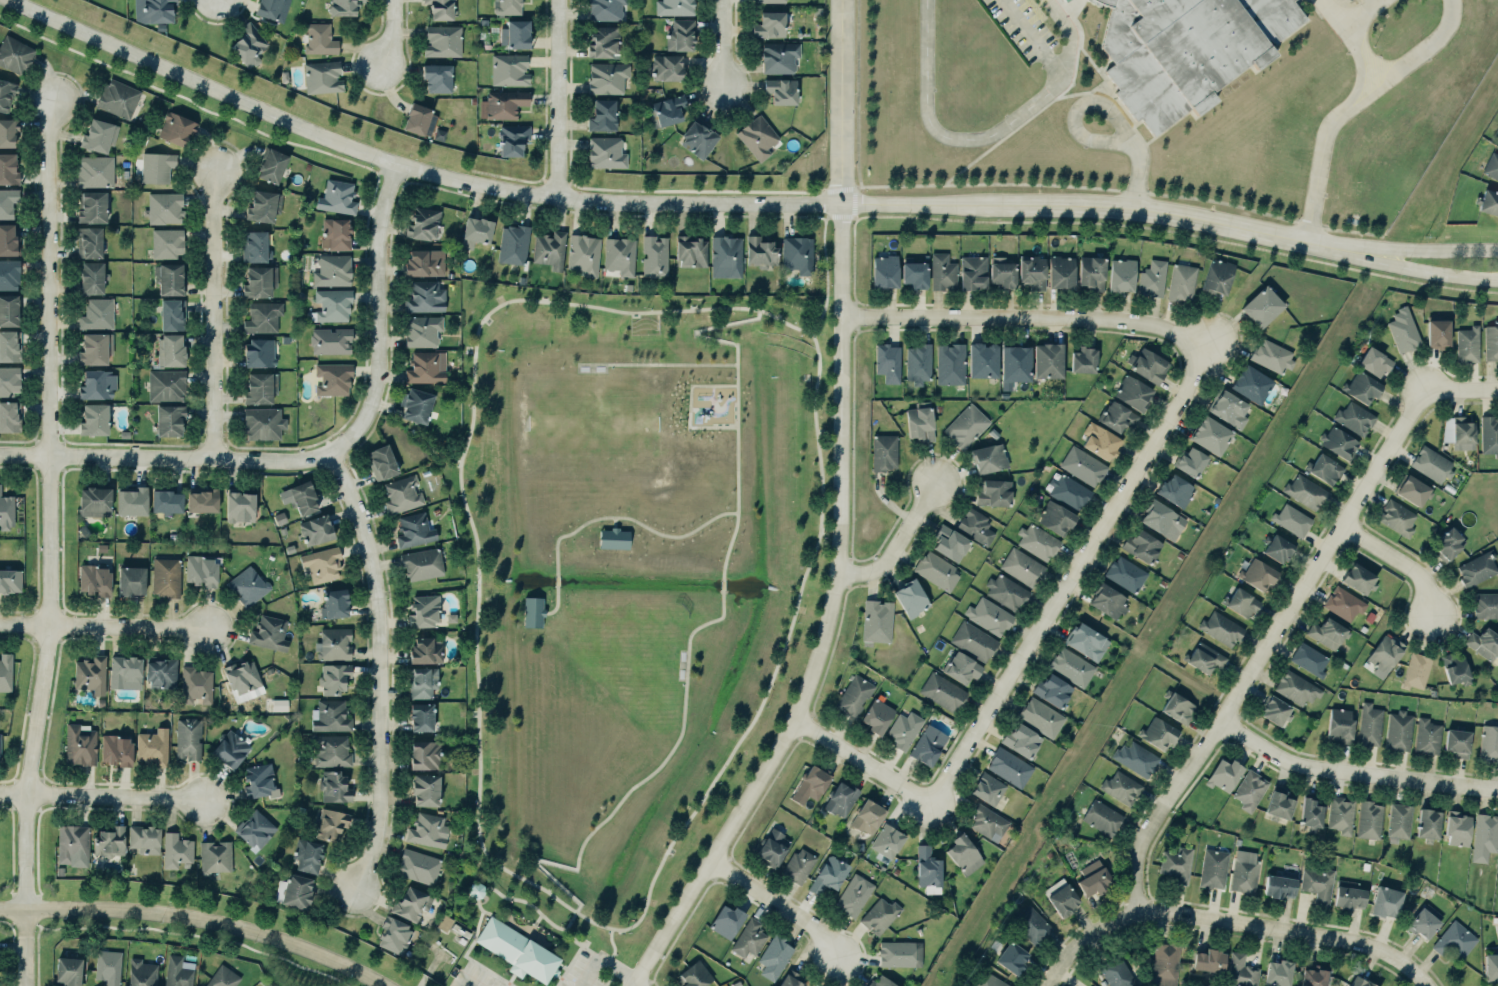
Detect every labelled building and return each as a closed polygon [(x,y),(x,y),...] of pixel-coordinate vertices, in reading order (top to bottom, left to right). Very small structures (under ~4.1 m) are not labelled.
[(134,23),(172,22),(171,4),(176,4),(176,0),(133,0),(134,23)] [(253,12),(257,0),(258,0),(280,0),(274,19),(253,12)] [(329,14),(354,14),(354,7),(358,7),(358,2),(363,2),(363,0),(330,0),(329,14)] [(422,2),(422,0),(452,0),(452,1),(451,18),(430,18),(430,12),(429,12),(429,2),(422,2)] [(521,0),(494,0),(494,14),(521,14),(521,0)] [(621,21),(621,4),(627,4),(627,0),(589,0),(590,21),(621,21)] [(654,14),(654,0),(692,0),(692,14),(654,14)] [(1109,6),(1093,0),(1293,0),(1304,17),(1270,44),(1274,51),(1254,68),(1249,61),(1210,90),(1215,98),(1194,113),(1189,107),(1153,136),(1138,117),(1134,119),(1113,90),(1116,87),(1103,69),(1112,62),(1100,45),(1109,6)] [(751,36),(783,36),(783,10),(759,10),(759,22),(751,22),(751,36)] [(528,47),(506,47),(506,44),(499,44),(499,26),(506,26),(506,18),(528,18),(528,29),(527,29),(527,33),(528,33),(528,47)] [(665,18),(692,18),(692,31),(690,31),(690,34),(693,34),(693,42),(691,42),(691,49),(676,49),(675,49),(665,49),(664,29),(663,29),(663,23),(665,23),(665,18)] [(247,67),(252,63),(253,65),(260,60),(254,53),(255,51),(256,52),(258,51),(263,48),(264,45),(267,43),(248,19),(238,27),(241,31),(239,33),(240,34),(233,40),(234,41),(229,45),(247,67)] [(303,22),(302,24),(301,26),(302,29),(303,30),(306,29),(306,43),(303,43),(303,52),(336,52),(336,40),(328,40),(328,37),(329,38),(329,30),(328,30),(328,22),(303,22)] [(461,26),(426,25),(426,44),(424,44),(423,56),(461,56),(461,26)] [(586,56),(618,56),(618,25),(592,25),(592,43),(586,43),(586,56)] [(23,75),(36,49),(3,33),(0,39),(0,65),(23,75)] [(761,72),(792,72),(792,57),(799,57),(799,42),(761,42),(761,72)] [(530,85),(530,74),(526,74),(527,55),(492,54),(492,85),(530,85)] [(682,56),(652,55),(652,80),(681,81),(682,56)] [(302,62),(338,60),(339,72),(336,72),(336,75),(335,75),(335,78),(342,78),(343,90),(305,93),(302,62)] [(590,62),(590,77),(587,77),(588,84),(596,87),(588,88),(587,94),(624,96),(624,77),(629,77),(629,63),(590,62)] [(450,63),(450,92),(426,92),(426,78),(422,78),(421,63),(450,63)] [(141,90),(108,77),(96,106),(129,119),(141,90)] [(763,78),(794,78),(794,102),(771,103),(771,92),(763,92),(763,78)] [(6,111),(0,109),(0,79),(16,83),(12,96),(10,96),(6,111)] [(487,90),(528,90),(528,103),(515,103),(515,113),(516,113),(516,118),(485,118),(485,116),(478,116),(478,99),(485,99),(485,96),(487,94),(487,90)] [(652,104),(653,110),(649,110),(654,129),(683,120),(678,109),(688,106),(685,97),(671,102),(669,97),(663,99),(663,101),(652,104)] [(617,99),(617,130),(587,131),(587,118),(594,118),(594,99),(617,99)] [(401,127),(411,101),(428,108),(427,110),(430,111),(430,113),(437,115),(429,137),(401,127)] [(156,135),(184,148),(196,123),(168,110),(156,135)] [(734,132),(758,113),(778,137),(776,139),(776,141),(772,144),(769,143),(765,147),(769,152),(758,161),(734,132)] [(695,115),(704,122),(706,126),(711,130),(713,130),(719,135),(701,158),(680,143),(682,141),(681,140),(683,137),(680,135),(695,115)] [(14,146),(0,146),(0,118),(17,117),(18,131),(13,131),(14,146)] [(89,117),(85,133),(81,132),(77,146),(105,153),(108,144),(113,145),(118,125),(113,124),(113,123),(89,117)] [(529,125),(499,126),(500,157),(522,156),(522,139),(530,139),(529,125)] [(588,136),(588,146),(587,148),(587,152),(586,152),(586,157),(588,158),(587,159),(592,161),(588,161),(588,166),(625,166),(625,153),(619,153),(619,146),(621,144),(621,140),(619,139),(619,136),(588,136)] [(277,184),(288,155),(267,147),(256,177),(277,184)] [(1480,172),(1497,181),(1497,154),(1491,150),(1480,172)] [(19,183),(18,171),(15,171),(15,153),(0,153),(0,184),(19,183)] [(174,154),(141,153),(141,183),(173,183),(174,154)] [(78,187),(114,187),(114,156),(80,157),(80,163),(78,163),(78,187)] [(351,179),(348,203),(353,203),(351,213),(312,207),(314,194),(321,195),(324,175),(351,179)] [(12,217),(0,217),(0,188),(18,187),(18,201),(11,201),(12,217)] [(252,188),(276,191),(276,192),(282,193),(279,213),(274,212),(272,222),(244,218),(246,205),(250,206),(251,201),(249,201),(250,194),(251,194),(252,188)] [(1483,188),(1497,192),(1497,215),(1476,209),(1478,203),(1473,201),(1475,195),(1480,196),(1483,188)] [(80,191),(105,190),(105,205),(104,204),(103,206),(103,208),(101,208),(103,210),(105,210),(105,221),(85,222),(85,221),(77,221),(76,209),(81,209),(81,206),(78,206),(78,192),(80,192),(80,191)] [(147,192),(147,223),(180,222),(180,218),(183,217),(182,209),(179,209),(179,206),(181,206),(181,192),(147,192)] [(414,206),(413,212),(410,211),(409,219),(412,219),(411,223),(406,222),(404,235),(428,239),(429,235),(435,236),(437,227),(434,226),(435,222),(428,221),(433,219),(438,220),(439,210),(414,206)] [(493,222),(467,215),(459,247),(472,249),(474,241),(488,244),(493,222)] [(349,249),(327,249),(328,245),(319,245),(320,237),(321,237),(321,234),(323,234),(323,224),(321,224),(321,217),(347,217),(347,224),(350,224),(350,231),(347,231),(347,236),(349,236),(349,249)] [(0,224),(0,255),(20,255),(20,235),(13,235),(13,224),(0,224)] [(499,263),(527,265),(529,227),(501,225),(499,263)] [(101,257),(100,226),(78,227),(78,258),(101,257)] [(564,228),(561,269),(548,268),(550,263),(531,261),(533,232),(550,233),(550,227),(564,228)] [(150,229),(151,259),(175,258),(175,254),(182,254),(182,228),(150,229)] [(241,230),(242,261),(264,261),(266,257),(270,257),(270,249),(265,250),(265,230),(241,230)] [(569,231),(567,270),(584,269),(583,277),(597,277),(601,235),(585,232),(578,232),(569,231)] [(777,247),(778,265),(768,266),(768,269),(758,269),(758,267),(744,267),(743,243),(745,243),(745,233),(762,232),(762,242),(772,242),(777,247)] [(668,236),(668,275),(660,275),(659,278),(643,277),(643,258),(647,258),(647,253),(642,253),(643,235),(668,236)] [(602,267),(604,237),(617,237),(617,238),(619,238),(619,237),(634,238),(632,276),(618,275),(619,268),(613,268),(611,270),(606,270),(605,269),(605,267),(602,267)] [(707,238),(677,237),(676,266),(706,267),(707,238)] [(742,237),(711,237),(712,278),(742,277),(742,237)] [(782,237),(782,269),(798,270),(798,275),(812,275),(813,238),(782,237)] [(406,276),(443,275),(443,249),(405,250),(406,276)] [(311,287),(349,287),(350,265),(349,264),(348,253),(318,254),(318,256),(316,258),(316,263),(318,264),(318,270),(312,270),(312,284),(311,284),(311,287)] [(949,253),(931,253),(931,290),(956,291),(956,263),(948,263),(949,253)] [(1049,255),(1049,289),(1075,290),(1075,255),(1049,255)] [(1107,255),(1105,286),(1131,288),(1134,257),(1107,255)] [(898,288),(898,256),(873,256),(872,288),(898,288)] [(986,256),(960,257),(960,290),(986,290),(986,256)] [(1030,290),(1045,290),(1046,257),(1019,256),(1019,285),(1030,285),(1030,290)] [(1006,257),(991,257),(990,286),(1015,287),(1015,263),(1005,263),(1006,257)] [(1087,292),(1104,292),(1105,257),(1079,257),(1078,285),(1087,285),(1087,292)] [(1165,259),(1161,296),(1136,294),(1139,271),(1142,272),(1143,267),(1147,267),(1148,257),(1165,259)] [(1201,288),(1225,296),(1235,265),(1211,257),(1201,288)] [(16,290),(0,290),(0,259),(18,259),(18,283),(16,283),(16,290)] [(81,261),(102,261),(102,272),(109,272),(109,279),(103,279),(103,293),(77,293),(77,280),(80,280),(80,275),(78,275),(78,268),(81,268),(81,261)] [(901,261),(924,261),(924,268),(926,268),(927,287),(914,288),(908,288),(908,282),(901,282),(901,261)] [(152,265),(157,265),(157,262),(181,262),(181,280),(183,280),(183,294),(158,294),(158,282),(154,282),(154,274),(152,274),(152,265)] [(1165,298),(1171,262),(1197,266),(1191,298),(1183,297),(1183,299),(1179,298),(1179,301),(1165,298)] [(242,296),(270,295),(270,286),(276,286),(276,266),(246,266),(246,271),(245,271),(245,279),(246,279),(246,283),(242,283),(242,296)] [(411,281),(411,298),(404,298),(404,312),(445,311),(444,288),(437,288),(437,280),(411,281)] [(1284,305),(1264,285),(1240,310),(1261,329),(1284,305)] [(348,287),(349,321),(309,321),(309,310),(320,310),(320,300),(314,300),(314,288),(348,287)] [(18,295),(0,295),(0,326),(17,326),(18,295)] [(111,298),(112,328),(77,328),(77,315),(84,315),(84,304),(87,304),(87,298),(111,298)] [(159,298),(178,298),(178,299),(183,299),(183,329),(160,329),(159,298)] [(243,332),(277,332),(277,315),(282,315),(282,302),(249,302),(249,319),(243,319),(243,332)] [(1421,346),(1408,306),(1391,312),(1394,320),(1387,322),(1398,354),(1421,346)] [(401,313),(402,346),(436,346),(436,339),(434,328),(438,329),(441,330),(441,313),(401,313)] [(1426,319),(1448,318),(1449,344),(1443,344),(1443,348),(1438,348),(1438,346),(1427,346),(1427,344),(1426,344),(1426,319)] [(1456,361),(1478,361),(1477,324),(1470,324),(1470,328),(1456,328),(1456,361)] [(1485,361),(1497,361),(1497,325),(1485,325),(1485,361)] [(311,329),(311,354),(351,353),(351,328),(311,329)] [(18,360),(18,352),(19,352),(19,331),(14,331),(14,329),(0,329),(0,360),(18,360)] [(78,364),(107,364),(107,354),(112,354),(112,333),(82,333),(82,351),(78,351),(78,364)] [(157,338),(160,338),(160,333),(180,333),(180,344),(183,344),(183,351),(184,351),(184,357),(182,357),(182,365),(157,365),(157,338)] [(1262,337),(1259,343),(1257,342),(1255,347),(1253,346),(1248,357),(1280,373),(1284,365),(1289,368),(1293,360),(1288,358),(1291,352),(1262,337)] [(244,366),(273,366),(275,363),(275,359),(272,356),(272,338),(248,338),(248,342),(242,342),(242,354),(244,354),(244,366)] [(998,342),(997,378),(968,378),(968,341),(998,342)] [(874,343),(882,343),(882,342),(888,342),(888,345),(899,345),(899,381),(884,381),(884,372),(874,372),(874,343)] [(905,346),(913,346),(913,344),(917,344),(916,342),(930,342),(930,379),(921,379),(922,384),(912,385),(912,379),(905,379),(905,346)] [(936,343),(936,383),(964,383),(964,342),(957,342),(950,342),(950,343),(936,343)] [(1033,343),(1041,343),(1041,342),(1050,342),(1053,342),(1062,342),(1061,377),(1033,376),(1033,343)] [(1070,350),(1078,351),(1078,344),(1082,344),(1082,346),(1091,346),(1091,347),(1095,348),(1094,365),(1093,365),(1093,371),(1069,370),(1070,350)] [(1031,347),(1001,346),(1001,390),(1012,390),(1012,381),(1030,381),(1031,347)] [(1125,360),(1129,352),(1134,355),(1141,346),(1148,349),(1165,360),(1165,361),(1168,363),(1163,371),(1163,372),(1164,373),(1160,379),(1156,385),(1146,378),(1128,367),(1130,363),(1125,360)] [(1357,367),(1384,380),(1394,360),(1367,347),(1357,367)] [(404,382),(444,383),(445,352),(410,351),(410,369),(404,369),(404,382)] [(14,392),(0,393),(0,364),(18,363),(20,382),(14,383),(14,392)] [(350,363),(314,364),(314,376),(320,376),(320,384),(315,384),(315,394),(350,394),(350,363)] [(1245,363),(1273,380),(1258,404),(1228,386),(1239,369),(1240,370),(1245,363)] [(185,396),(145,397),(144,367),(184,366),(185,396)] [(115,373),(115,389),(111,389),(111,397),(78,397),(78,385),(82,385),(82,369),(111,369),(111,373),(115,373)] [(1382,383),(1356,371),(1350,385),(1344,383),(1340,391),(1372,406),(1382,383)] [(246,372),(246,377),(245,377),(245,382),(246,382),(246,389),(242,389),(242,401),(242,403),(271,403),(271,394),(276,394),(277,372),(246,372)] [(1124,372),(1133,377),(1152,389),(1144,401),(1145,402),(1139,411),(1113,394),(1117,389),(1115,389),(1116,387),(1117,388),(1121,382),(1119,381),(1124,372)] [(399,417),(425,424),(434,394),(408,387),(399,417)] [(1218,388),(1206,408),(1207,409),(1207,410),(1224,421),(1224,420),(1238,429),(1245,417),(1240,414),(1246,404),(1221,388),(1220,390),(1218,388)] [(18,432),(0,431),(0,398),(20,399),(18,432)] [(1332,419),(1364,438),(1377,416),(1350,400),(1343,411),(1338,409),(1332,419)] [(969,401),(942,429),(949,436),(950,434),(953,438),(952,441),(961,450),(989,421),(969,401)] [(1099,424),(1121,433),(1125,424),(1134,428),(1139,414),(1108,401),(1099,424)] [(77,421),(77,433),(106,433),(106,403),(82,403),(82,421),(77,421)] [(184,404),(184,418),(179,418),(179,421),(181,421),(181,428),(179,428),(179,435),(155,435),(155,404),(184,404)] [(934,439),(932,407),(906,408),(908,441),(934,439)] [(243,408),(244,439),(280,439),(279,428),(286,428),(286,418),(279,418),(279,408),(243,408)] [(1203,414),(1199,420),(1198,420),(1194,427),(1194,428),(1188,437),(1216,454),(1230,431),(1203,414)] [(1496,418),(1497,418),(1497,457),(1494,457),(1494,452),(1480,452),(1480,415),(1493,414),(1493,417),(1496,417),(1496,418)] [(1474,450),(1475,422),(1465,422),(1465,417),(1444,416),(1443,442),(1453,442),(1452,449),(1474,450)] [(1084,432),(1088,434),(1081,446),(1109,462),(1122,440),(1090,421),(1084,432)] [(1348,461),(1360,443),(1331,424),(1319,442),(1348,461)] [(871,434),(895,434),(895,467),(889,467),(889,469),(884,469),(884,472),(870,472),(871,434)] [(1054,463),(1069,440),(1107,464),(1092,487),(1054,463)] [(977,475),(1008,467),(1002,442),(970,450),(977,475)] [(1417,455),(1415,454),(1409,464),(1439,482),(1443,475),(1449,479),(1454,471),(1449,468),(1453,461),(1422,443),(1417,451),(1418,453),(1417,455)] [(373,481),(397,474),(388,444),(365,451),(373,481)] [(1187,453),(1182,450),(1173,466),(1196,479),(1208,456),(1190,447),(1187,453)] [(1308,474),(1335,486),(1344,465),(1317,454),(1308,474)] [(1090,491),(1060,472),(1056,478),(1051,475),(1047,482),(1053,485),(1048,493),(1077,511),(1090,491)] [(1154,490),(1181,508),(1192,492),(1189,491),(1193,486),(1171,472),(1167,478),(1166,478),(1163,481),(1161,479),(1154,490)] [(1406,473),(1430,487),(1428,489),(1433,492),(1428,499),(1424,496),(1418,507),(1392,491),(1394,488),(1396,489),(1406,473)] [(385,484),(415,474),(418,483),(413,485),(416,493),(421,491),(425,503),(390,515),(386,503),(391,501),(385,484)] [(1329,490),(1296,474),(1292,484),(1286,482),(1281,493),(1319,511),(1329,490)] [(291,498),(288,499),(291,507),(295,506),(299,515),(316,508),(312,498),(317,496),(313,485),(310,486),(307,479),(287,487),(289,493),(291,498)] [(978,505),(1010,506),(1011,481),(979,480),(978,505)] [(78,515),(109,515),(109,487),(92,487),(92,486),(85,485),(85,487),(78,487),(78,515)] [(146,515),(147,486),(134,486),(134,491),(116,490),(116,514),(146,515)] [(197,490),(197,492),(196,491),(189,491),(189,492),(186,492),(186,510),(216,511),(217,487),(208,487),(208,490),(197,490)] [(152,490),(172,490),(172,493),(183,493),(182,511),(172,511),(172,516),(164,516),(164,511),(152,511),(152,490)] [(225,521),(253,521),(254,493),(226,492),(225,521)] [(0,529),(14,528),(14,495),(0,495),(0,525),(0,529)] [(1150,496),(1169,509),(1177,514),(1170,526),(1170,527),(1171,528),(1165,537),(1138,519),(1145,509),(1143,508),(1150,496)] [(1388,497),(1381,508),(1384,510),(1383,512),(1381,511),(1376,518),(1386,525),(1398,532),(1406,537),(1407,537),(1413,528),(1409,526),(1411,523),(1410,521),(1415,514),(1388,497)] [(1037,514),(1047,498),(1075,515),(1068,527),(1067,526),(1061,535),(1059,534),(1058,535),(1036,521),(1040,516),(1037,514)] [(1272,520),(1302,538),(1313,520),(1283,502),(1272,520)] [(996,532),(985,528),(990,517),(967,507),(956,531),(989,546),(996,532)] [(397,516),(398,524),(396,524),(397,530),(400,529),(401,534),(394,535),(397,548),(437,539),(434,527),(427,528),(423,510),(397,516)] [(306,546),(333,537),(326,513),(298,522),(306,546)] [(1016,543),(1020,535),(1015,532),(1019,525),(1025,528),(1029,521),(1060,541),(1053,553),(1052,552),(1050,555),(1048,555),(1045,561),(1016,543)] [(960,562),(970,538),(941,525),(930,549),(960,562)] [(1450,525),(1465,540),(1444,562),(1435,553),(1437,551),(1432,546),(1435,543),(1434,542),(1450,525)] [(1137,527),(1133,533),(1132,532),(1130,535),(1127,533),(1119,546),(1147,563),(1161,542),(1137,527)] [(601,530),(600,548),(630,549),(631,531),(601,530)] [(1273,532),(1270,536),(1265,534),(1261,540),(1266,543),(1261,551),(1279,563),(1282,559),(1283,560),(1284,559),(1286,560),(1295,547),(1293,546),(1293,545),(1273,532)] [(996,567),(1011,543),(1046,565),(1031,589),(996,567)] [(336,544),(297,555),(300,567),(307,565),(311,583),(337,577),(335,569),(339,568),(337,559),(340,558),(336,544)] [(397,553),(400,567),(403,567),(404,570),(403,570),(404,575),(407,575),(408,580),(442,574),(437,546),(397,553)] [(1464,588),(1497,571),(1491,558),(1495,556),(1491,548),(1456,566),(1460,575),(1458,576),(1464,588)] [(911,570),(918,558),(919,559),(922,554),(923,555),(927,549),(954,566),(951,571),(958,576),(948,592),(911,570)] [(187,555),(214,556),(214,563),(217,563),(216,586),(205,586),(206,581),(200,581),(200,584),(194,584),(193,582),(185,582),(187,555)] [(1148,571),(1116,555),(1105,578),(1137,594),(1148,571)] [(151,556),(150,593),(165,593),(165,597),(177,597),(178,557),(151,556)] [(1268,593),(1278,571),(1250,557),(1239,580),(1268,593)] [(1378,577),(1352,562),(1341,581),(1367,597),(1378,577)] [(223,583),(233,594),(236,592),(237,594),(234,597),(244,609),(271,587),(270,586),(270,584),(267,580),(265,580),(264,578),(262,580),(248,563),(223,583)] [(110,567),(79,566),(79,592),(96,592),(96,596),(110,596),(110,567)] [(145,567),(118,566),(118,595),(144,595),(145,567)] [(20,592),(20,569),(0,569),(0,592),(20,592)] [(992,578),(983,592),(1017,613),(1030,592),(999,572),(994,580),(992,578)] [(899,586),(891,591),(902,609),(903,610),(908,618),(916,613),(915,611),(927,604),(912,577),(906,581),(908,583),(900,587),(899,586)] [(1099,580),(1091,591),(1093,592),(1087,603),(1114,620),(1119,612),(1122,614),(1127,607),(1121,604),(1125,597),(1099,580)] [(1335,584),(1330,592),(1332,593),(1331,595),(1328,593),(1321,605),(1348,621),(1353,613),(1354,613),(1356,611),(1360,613),(1366,604),(1335,584)] [(1235,586),(1250,595),(1250,596),(1260,602),(1254,612),(1250,610),(1245,618),(1223,605),(1235,586)] [(323,590),(324,598),(322,598),(323,601),(322,603),(322,605),(324,606),(319,607),(320,617),(346,615),(345,602),(347,602),(346,597),(345,597),(344,588),(323,590)] [(1474,619),(1497,619),(1497,593),(1473,593),(1474,619)] [(439,625),(439,595),(411,595),(411,614),(408,614),(408,626),(439,625)] [(962,616),(1002,637),(1014,615),(980,597),(974,608),(968,605),(962,616)] [(526,598),(525,628),(543,628),(544,599),(526,598)] [(881,600),(892,601),(889,642),(860,640),(863,599),(878,600),(878,603),(881,603),(881,600)] [(1244,628),(1212,608),(1205,620),(1201,618),(1196,627),(1229,647),(1234,638),(1237,640),(1244,628)] [(287,620),(260,614),(256,631),(250,629),(247,642),(286,651),(288,640),(282,638),(287,620)] [(1305,633),(1334,651),(1347,630),(1326,617),(1320,627),(1312,622),(1305,633)] [(950,643),(987,662),(999,640),(961,620),(950,643)] [(1110,641),(1078,621),(1064,643),(1097,663),(1110,641)] [(1484,626),(1497,636),(1497,650),(1490,662),(1462,642),(1470,630),(1476,635),(1478,632),(1479,633),(1484,626)] [(322,628),(352,628),(352,642),(348,642),(348,645),(352,645),(352,660),(321,660),(318,658),(317,654),(319,651),(322,651),(322,628)] [(1405,648),(1385,633),(1366,659),(1376,666),(1372,672),(1382,680),(1405,648)] [(413,636),(431,636),(431,642),(440,642),(440,662),(408,662),(408,649),(410,649),(410,644),(413,644),(413,636)] [(1220,670),(1227,657),(1197,641),(1186,663),(1208,674),(1212,666),(1220,670)] [(1321,677),(1330,657),(1299,642),(1290,662),(1321,677)] [(1061,646),(1057,652),(1056,651),(1053,655),(1052,655),(1046,665),(1081,688),(1094,667),(1061,646)] [(1449,685),(1461,681),(1463,686),(1472,683),(1460,649),(1440,656),(1449,685)] [(976,680),(984,667),(955,650),(942,672),(966,686),(972,677),(976,680)] [(1410,651),(1399,687),(1407,689),(1408,685),(1421,689),(1431,657),(1410,651)] [(12,692),(13,653),(1,653),(1,660),(0,660),(0,692),(12,692)] [(103,654),(103,695),(92,694),(93,688),(73,688),(73,660),(81,661),(81,658),(91,658),(91,654),(103,654)] [(148,687),(175,688),(177,656),(145,655),(144,679),(148,680),(148,687)] [(141,657),(110,656),(109,688),(141,689),(141,657)] [(221,666),(230,689),(234,688),(236,694),(261,684),(251,660),(245,663),(244,660),(238,662),(240,665),(235,667),(233,662),(221,666)] [(321,664),(349,664),(349,674),(350,675),(350,677),(343,677),(343,685),(344,685),(344,689),(337,689),(337,694),(321,694),(321,684),(318,684),(317,683),(317,677),(318,676),(321,676),(321,664)] [(180,665),(179,703),(191,703),(191,697),(200,697),(200,703),(210,703),(211,671),(203,670),(203,669),(197,669),(197,671),(191,671),(193,669),(194,665),(180,665)] [(407,667),(407,687),(409,687),(409,697),(410,697),(429,697),(429,696),(431,696),(431,695),(431,688),(436,687),(436,684),(437,683),(437,680),(436,667),(407,667)] [(917,691),(930,669),(966,692),(963,698),(962,697),(956,707),(955,706),(951,712),(917,691)] [(1286,669),(1282,676),(1279,675),(1277,678),(1278,679),(1273,689),(1300,706),(1304,699),(1309,702),(1313,696),(1317,699),(1322,690),(1286,669)] [(833,705),(834,706),(835,707),(838,709),(839,709),(848,714),(854,717),(861,706),(860,705),(864,697),(866,698),(874,686),(853,672),(851,675),(849,673),(846,678),(849,679),(833,705)] [(1048,672),(1072,687),(1059,709),(1029,691),(1037,678),(1041,680),(1043,677),(1044,678),(1048,672)] [(1188,725),(1196,704),(1169,692),(1161,713),(1188,725)] [(1030,695),(1026,701),(1025,700),(1014,716),(1015,717),(1017,716),(1051,738),(1064,717),(1030,695)] [(1282,727),(1291,706),(1270,695),(1260,716),(1282,727)] [(873,696),(859,719),(865,723),(869,725),(866,729),(872,732),(878,736),(894,710),(873,696)] [(344,699),(317,699),(317,708),(311,708),(311,731),(351,730),(351,716),(344,717),(344,699)] [(407,701),(428,700),(429,726),(408,727),(407,701)] [(1361,701),(1370,702),(1370,708),(1381,709),(1376,745),(1367,744),(1367,745),(1356,745),(1361,701)] [(1328,707),(1349,710),(1348,718),(1352,719),(1350,738),(1348,738),(1347,743),(1337,742),(1337,739),(1325,738),(1326,730),(1328,707)] [(1413,715),(1405,714),(1406,710),(1398,709),(1397,714),(1389,713),(1385,749),(1409,752),(1413,715)] [(923,719),(903,752),(901,751),(901,750),(897,748),(892,744),(894,741),(891,739),(891,738),(892,737),(885,732),(897,712),(904,716),(908,710),(923,719)] [(1136,734),(1139,727),(1143,730),(1153,715),(1177,730),(1177,731),(1179,733),(1172,743),(1171,743),(1170,743),(1168,742),(1163,750),(1160,749),(1160,750),(1139,737),(1139,736),(1136,734)] [(1412,752),(1437,755),(1441,724),(1431,723),(1431,721),(1428,721),(1428,716),(1416,715),(1412,752)] [(176,758),(186,758),(186,759),(201,760),(201,718),(176,718),(176,758)] [(95,729),(95,764),(77,764),(77,762),(64,762),(64,722),(79,722),(79,729),(95,729)] [(998,741),(1027,759),(1041,737),(1034,733),(1017,722),(1013,727),(1011,726),(1009,730),(1006,728),(998,741)] [(928,767),(907,754),(926,723),(947,735),(928,767)] [(1476,759),(1497,762),(1497,727),(1481,724),(1476,759)] [(167,727),(156,727),(155,733),(136,732),(136,760),(153,760),(153,766),(166,767),(167,727)] [(209,751),(231,770),(251,747),(229,728),(209,751)] [(1471,732),(1447,728),(1443,750),(1455,752),(1454,757),(1467,759),(1471,732)] [(100,733),(100,759),(107,760),(107,763),(111,763),(111,760),(118,760),(117,766),(131,766),(131,741),(127,741),(128,737),(114,736),(114,734),(100,733)] [(314,766),(351,765),(351,752),(347,752),(347,734),(313,735),(314,766)] [(439,769),(440,741),(410,740),(410,768),(439,769)] [(1109,755),(1144,777),(1148,770),(1151,772),(1154,768),(1153,766),(1158,758),(1130,740),(1127,746),(1122,743),(1118,749),(1114,747),(1109,755)] [(996,744),(992,751),(993,752),(988,761),(989,761),(985,767),(1008,781),(1019,788),(1026,777),(1033,767),(1029,764),(996,744)] [(1230,758),(1227,762),(1218,757),(1202,783),(1209,787),(1212,783),(1227,792),(1242,767),(1234,762),(1234,760),(1230,758)] [(244,766),(269,761),(274,787),(276,786),(278,794),(268,796),(267,793),(245,798),(242,786),(248,785),(247,779),(243,780),(242,774),(245,773),(244,766)] [(810,763),(821,770),(823,767),(832,773),(816,800),(807,795),(806,798),(794,790),(800,779),(800,776),(801,773),(804,773),(810,763)] [(1232,796),(1243,802),(1240,807),(1251,814),(1269,782),(1259,777),(1260,775),(1248,768),(1232,796)] [(1115,769),(1142,785),(1135,797),(1132,795),(1130,797),(1132,799),(1128,806),(1097,787),(1103,777),(1107,780),(1109,776),(1110,777),(1115,769)] [(351,801),(351,788),(343,788),(343,770),(320,770),(321,801),(351,801)] [(982,770),(1005,785),(992,806),(969,791),(982,770)] [(412,774),(412,780),(410,780),(409,793),(412,793),(412,805),(437,806),(439,775),(412,774)] [(838,780),(847,786),(848,783),(859,790),(842,817),(834,812),(833,814),(821,807),(838,780)] [(1293,795),(1292,799),(1293,800),(1287,819),(1263,811),(1270,789),(1272,783),(1285,788),(1284,790),(1287,791),(1287,793),(1293,795)] [(1329,795),(1342,797),(1342,800),(1344,800),(1345,798),(1353,799),(1349,835),(1338,834),(1339,830),(1336,829),(1335,828),(1325,827),(1329,795)] [(1301,796),(1298,824),(1307,825),(1306,831),(1314,832),(1315,827),(1319,827),(1322,805),(1313,804),(1314,799),(1308,799),(1308,796),(1301,796)] [(864,797),(875,803),(876,801),(886,807),(870,835),(861,829),(859,831),(848,824),(864,797)] [(1359,799),(1355,836),(1378,839),(1382,805),(1375,804),(1375,803),(1372,803),(1372,800),(1359,799)] [(1123,813),(1092,800),(1082,822),(1114,836),(1123,813)] [(976,801),(969,812),(972,815),(970,818),(974,820),(970,826),(989,838),(993,831),(999,835),(1008,821),(976,801)] [(1412,805),(1389,804),(1387,843),(1397,843),(1398,838),(1410,838),(1412,805)] [(230,829),(241,817),(242,819),(254,807),(276,827),(258,847),(253,843),(249,846),(230,829)] [(341,825),(347,826),(350,814),(320,807),(314,827),(316,828),(314,838),(337,843),(341,825)] [(1441,810),(1418,809),(1417,837),(1424,837),(1424,841),(1439,842),(1441,810)] [(444,816),(416,811),(413,828),(407,827),(404,840),(444,847),(448,826),(442,824),(444,816)] [(1447,844),(1468,847),(1472,814),(1447,811),(1444,835),(1448,836),(1447,844)] [(1497,830),(1497,816),(1475,812),(1470,849),(1479,850),(1478,854),(1487,855),(1487,850),(1495,851),(1497,830)] [(883,822),(904,835),(890,859),(868,846),(883,822)] [(88,825),(87,856),(85,856),(82,859),(78,859),(77,857),(70,856),(70,863),(55,863),(56,824),(88,825)] [(127,846),(138,847),(138,853),(158,853),(159,826),(128,824),(127,846)] [(94,836),(99,836),(99,829),(112,831),(112,825),(125,825),(125,855),(114,855),(113,857),(104,857),(103,854),(94,854),(94,836)] [(792,840),(771,828),(755,856),(776,868),(792,840)] [(177,832),(163,832),(163,868),(177,868),(177,862),(193,862),(193,839),(177,839),(177,832)] [(950,839),(960,832),(979,856),(979,857),(982,861),(964,876),(943,850),(953,843),(950,839)] [(315,874),(318,861),(317,861),(317,857),(320,857),(321,850),(319,850),(321,843),(296,837),(291,857),(297,859),(295,869),(315,874)] [(201,841),(214,841),(214,844),(218,844),(218,840),(232,840),(233,871),(212,872),(211,875),(201,875),(201,841)] [(1161,849),(1175,851),(1176,844),(1193,847),(1187,886),(1171,883),(1173,876),(1157,873),(1161,849)] [(402,847),(398,858),(400,859),(395,873),(431,884),(439,859),(437,859),(436,857),(402,847)] [(795,853),(799,847),(816,857),(799,885),(787,878),(788,877),(779,871),(792,851),(795,853)] [(1213,886),(1212,888),(1198,886),(1205,847),(1230,851),(1224,888),(1213,886)] [(1230,891),(1255,893),(1259,860),(1254,860),(1255,852),(1234,849),(1230,891)] [(836,891),(850,866),(828,854),(809,888),(820,895),(825,885),(836,891)] [(1075,880),(1102,865),(1112,883),(1106,886),(1108,888),(1096,895),(1094,892),(1084,897),(1075,880)] [(1321,868),(1332,869),(1327,907),(1312,904),(1315,892),(1299,889),(1302,868),(1320,871),(1321,868)] [(833,903),(853,872),(874,885),(852,918),(838,910),(840,907),(833,903)] [(313,878),(287,873),(285,881),(278,879),(273,902),(306,909),(313,878)] [(1265,874),(1295,878),(1293,897),(1279,896),(1279,898),(1268,897),(1268,895),(1262,894),(1265,874)] [(1334,907),(1364,910),(1366,889),(1356,889),(1357,882),(1337,880),(1334,907)] [(467,895),(466,888),(469,883),(476,881),(482,885),(483,891),(480,897),(472,899),(467,895)] [(394,898),(397,900),(405,883),(427,893),(427,894),(433,897),(426,911),(420,908),(414,913),(418,915),(414,923),(387,911),(394,898)] [(1057,916),(1079,906),(1069,884),(1047,894),(1057,916)] [(1369,914),(1377,884),(1403,891),(1396,918),(1384,915),(1383,917),(1369,914)] [(879,935),(903,909),(893,900),(889,905),(881,897),(859,921),(868,929),(870,927),(879,935)] [(1027,902),(1008,920),(1035,948),(1040,942),(1038,939),(1051,928),(1027,902)] [(1425,939),(1443,917),(1423,902),(1406,924),(1425,939)] [(730,940),(746,914),(734,907),(732,910),(722,904),(708,927),(730,940)] [(376,944),(378,939),(376,938),(379,931),(382,932),(384,928),(380,926),(385,914),(407,924),(405,928),(411,931),(408,938),(413,940),(410,946),(405,944),(400,955),(376,944)] [(436,927),(446,932),(452,919),(443,914),(436,927)] [(474,940),(511,963),(507,969),(520,977),(524,971),(543,983),(549,974),(553,977),(558,970),(554,966),(559,958),(489,914),(474,940)] [(729,948),(749,915),(761,922),(758,927),(760,929),(759,931),(766,935),(754,955),(747,951),(743,957),(729,948)] [(1453,919),(1430,947),(1439,955),(1445,948),(1459,960),(1477,938),(1453,919)] [(764,965),(759,974),(774,982),(794,949),(785,943),(787,940),(774,933),(758,961),(764,965)] [(878,941),(878,949),(877,949),(877,955),(878,955),(878,965),(920,966),(920,941),(878,941)] [(995,963),(1017,976),(1030,953),(1007,941),(995,963)] [(1153,944),(1153,980),(1157,980),(1157,985),(1178,985),(1178,944),(1153,944)] [(1226,953),(1222,973),(1192,968),(1195,950),(1207,952),(1208,948),(1220,950),(1220,952),(1226,953)] [(105,985),(119,985),(120,951),(96,950),(95,979),(105,979),(105,985)] [(1257,968),(1254,985),(1224,985),(1229,950),(1243,953),(1242,965),(1243,965),(1243,964),(1250,965),(1249,967),(1257,968)] [(1118,953),(1097,966),(1109,985),(1138,985),(1118,953)] [(1482,981),(1497,981),(1497,979),(1497,953),(1482,953),(1482,981)] [(194,962),(182,961),(182,955),(167,954),(164,985),(192,985),(194,962)] [(83,957),(81,985),(67,985),(62,985),(62,982),(59,982),(58,981),(56,981),(57,955),(83,957)] [(157,963),(155,985),(126,985),(128,957),(140,958),(140,962),(157,963)] [(713,978),(703,985),(679,985),(683,983),(676,975),(696,958),(713,978)] [(1281,985),(1287,985),(1291,962),(1283,960),(1283,959),(1278,959),(1277,962),(1266,961),(1262,983),(1281,985)] [(241,976),(220,963),(205,985),(235,985),(241,976)] [(804,983),(797,978),(799,975),(788,968),(776,985),(802,985),(804,983)] [(981,968),(1009,985),(962,985),(966,980),(972,983),(981,968)] [(1305,969),(1301,968),(1298,985),(1324,985),(1326,970),(1315,968),(1315,971),(1311,970),(1311,969),(1305,968),(1305,969)] [(871,980),(867,985),(899,985),(879,975),(875,982),(871,980)] [(1347,985),(1377,985),(1364,979),(1363,980),(1353,975),(1347,985)]
